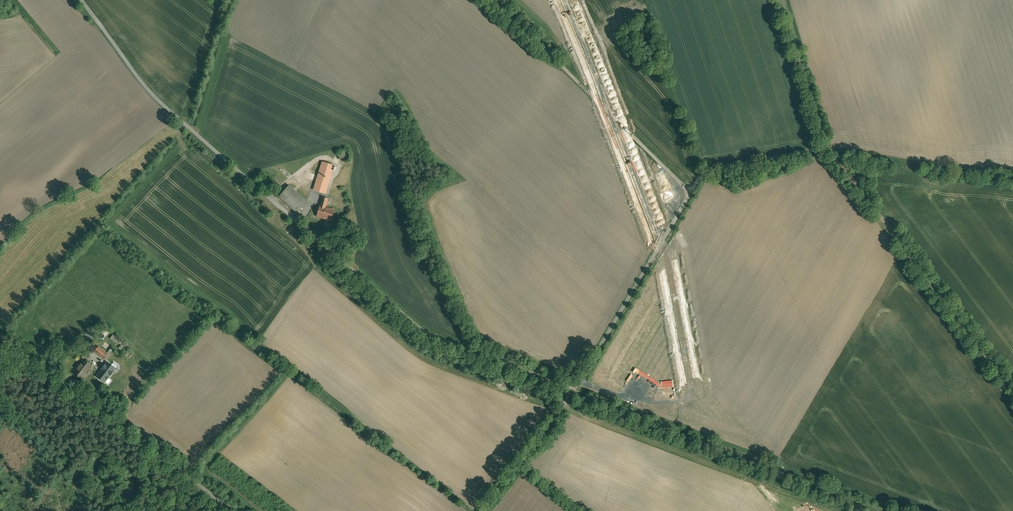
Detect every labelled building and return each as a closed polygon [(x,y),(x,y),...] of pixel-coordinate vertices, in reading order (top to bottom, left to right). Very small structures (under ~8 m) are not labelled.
[(349,158),(349,156),(349,154),(348,153),(346,152),(344,151),(342,152),(340,153),(339,154),(339,156),(339,158),(341,160),(342,161),(344,162),(346,161),(348,160),(349,158)] [(322,162),(315,184),(312,195),(323,198),(327,200),(334,202),(337,191),(327,187),(327,186),(331,187),(332,183),(328,182),(334,165),(322,162)] [(258,163),(251,172),(255,175),(258,172),(262,167),(258,163)] [(350,171),(338,167),(334,179),(346,183),(350,171)] [(273,184),(258,172),(255,175),(254,175),(269,188),(273,184)] [(308,202),(289,185),(279,196),(297,213),(308,202)] [(323,198),(320,206),(317,216),(322,218),(323,217),(327,218),(327,219),(331,220),(334,210),(325,207),(327,200),(323,198)] [(302,236),(295,230),(291,235),(297,241),(302,236)] [(120,345),(123,340),(114,334),(111,338),(120,345)] [(92,341),(84,336),(80,341),(88,346),(92,341)] [(109,351),(100,344),(95,352),(103,358),(104,357),(109,351)] [(84,359),(74,373),(81,379),(92,365),(84,359)] [(105,382),(115,368),(108,362),(97,376),(105,382)]
